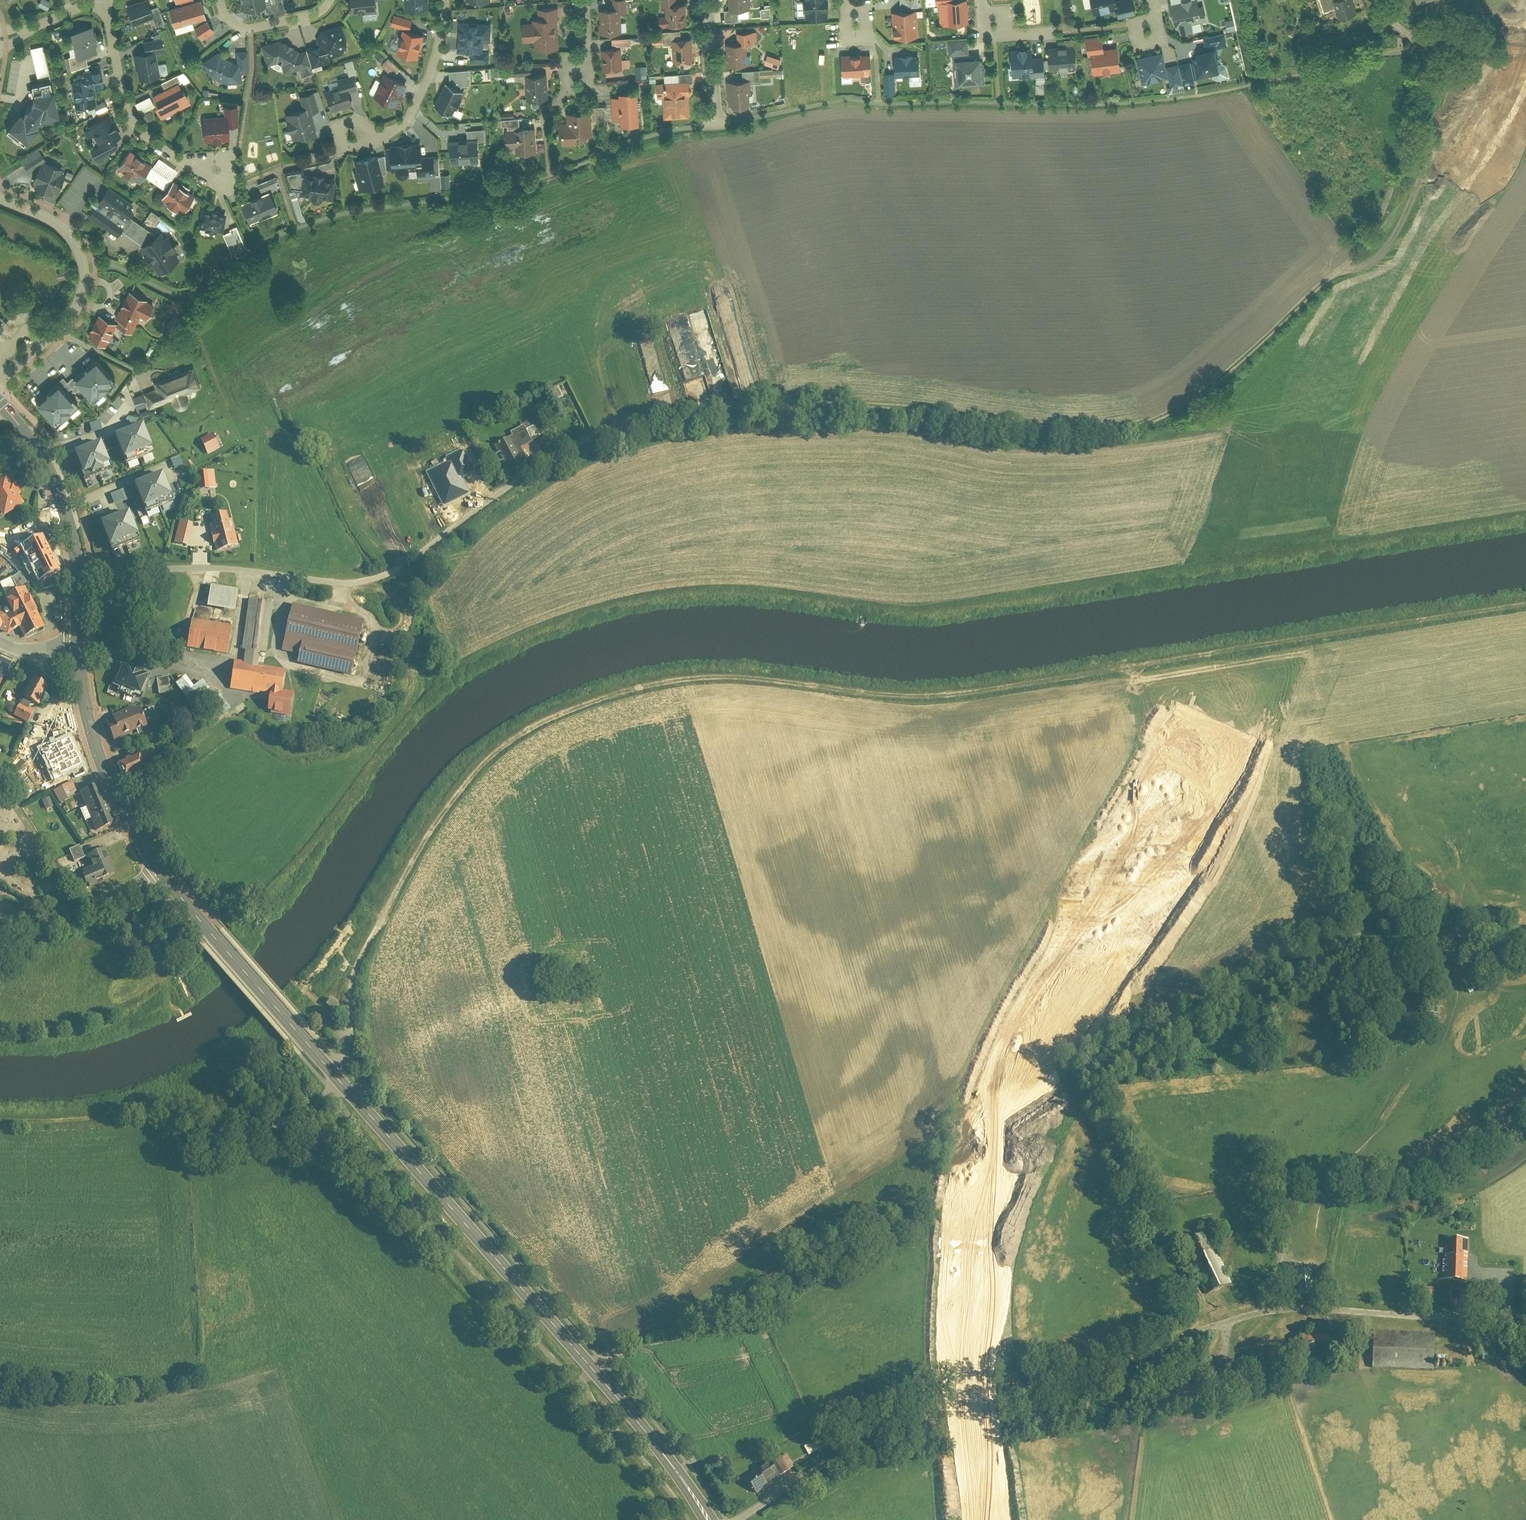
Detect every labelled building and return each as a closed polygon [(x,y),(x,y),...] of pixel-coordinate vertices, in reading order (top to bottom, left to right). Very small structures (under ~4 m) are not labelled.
[(39,6),(47,10),(50,3),(44,0),(42,0),(39,6)] [(127,5),(133,23),(153,16),(155,23),(164,20),(158,3),(151,5),(150,0),(142,0),(127,5)] [(169,6),(174,25),(206,16),(201,0),(192,0),(169,6)] [(243,9),(265,4),(266,4),(266,0),(241,0),(243,9)] [(276,1),(266,4),(265,4),(266,12),(273,10),(274,14),(285,11),(282,0),(275,0),(276,1)] [(351,14),(379,13),(379,0),(350,0),(351,14)] [(599,7),(601,32),(622,31),(621,11),(627,10),(627,0),(615,0),(616,6),(599,7)] [(807,16),(827,15),(827,7),(830,7),(830,0),(805,0),(805,8),(806,8),(807,16)] [(913,8),(913,5),(919,4),(919,0),(900,0),(900,8),(913,8)] [(926,4),(937,3),(936,2),(939,2),(940,22),(968,21),(967,0),(926,0),(926,4)] [(1096,12),(1118,7),(1121,6),(1120,0),(1093,0),(1096,12)] [(1118,7),(1120,15),(1137,12),(1134,0),(1120,0),(1121,6),(1118,7)] [(1174,23),(1179,21),(1181,29),(1194,27),(1194,30),(1203,29),(1201,20),(1208,19),(1205,2),(1202,3),(1202,0),(1169,0),(1174,23)] [(1325,9),(1335,6),(1340,19),(1368,10),(1365,0),(1322,0),(1325,9)] [(687,23),(686,2),(677,2),(666,3),(667,19),(664,19),(664,24),(687,23)] [(532,27),(522,27),(522,42),(534,42),(534,48),(559,47),(558,7),(540,7),(540,19),(531,20),(532,27)] [(739,7),(729,7),(725,7),(725,20),(740,19),(739,7)] [(900,8),(892,9),(893,23),(891,24),(892,36),(918,34),(917,8),(913,8),(900,8)] [(404,28),(397,51),(417,57),(424,33),(410,29),(413,19),(395,13),(392,24),(404,28)] [(207,17),(195,25),(203,38),(215,30),(207,17)] [(1235,18),(1226,19),(1228,30),(1236,28),(1235,18)] [(461,20),(458,50),(472,51),(471,59),(489,60),(490,50),(482,49),(483,38),(491,39),(492,22),(461,20)] [(319,42),(307,46),(312,65),(329,60),(328,56),(343,51),(348,42),(342,23),(323,29),(319,39),(319,42)] [(93,24),(71,26),(76,53),(64,55),(66,71),(87,62),(85,52),(98,50),(96,32),(94,32),(93,24)] [(672,38),(682,37),(681,29),(661,29),(662,36),(652,36),(653,42),(663,41),(663,43),(672,43),(672,38)] [(740,40),(726,40),(727,63),(751,62),(751,53),(748,53),(748,43),(754,42),(753,29),(740,30),(740,40)] [(1204,34),(1206,47),(1216,45),(1216,47),(1227,44),(1224,30),(1204,34)] [(1091,49),(1105,47),(1103,34),(1087,36),(1089,54),(1092,53),(1091,49)] [(631,35),(612,37),(613,44),(631,43),(631,35)] [(301,75),(313,72),(306,48),(298,50),(286,36),(261,43),(264,57),(268,56),(269,62),(276,60),(282,63),(284,72),(299,67),(301,75)] [(1076,43),(1077,55),(1083,54),(1082,36),(1066,37),(1066,43),(1076,43)] [(682,37),(672,38),(672,43),(673,60),(694,59),(692,37),(682,37)] [(151,49),(133,52),(135,69),(137,68),(138,78),(159,75),(155,52),(164,50),(162,38),(150,40),(151,49)] [(954,55),(969,54),(968,38),(949,38),(949,55),(954,55)] [(1066,43),(1049,44),(1050,68),(1077,67),(1077,55),(1076,43),(1066,43)] [(42,44),(31,47),(38,78),(50,75),(42,44)] [(1105,47),(1091,49),(1092,53),(1095,72),(1121,68),(1118,45),(1105,47)] [(1197,48),(1191,58),(1191,59),(1195,78),(1207,75),(1206,74),(1212,72),(1213,75),(1218,78),(1230,76),(1227,64),(1223,61),(1219,61),(1216,47),(1216,45),(1206,47),(1197,48)] [(622,46),(602,46),(603,67),(622,67),(622,46)] [(1013,46),(1013,48),(1013,64),(1010,64),(1010,77),(1019,77),(1019,74),(1031,74),(1031,76),(1037,75),(1037,81),(1046,80),(1045,55),(1035,55),(1035,46),(1013,46)] [(249,69),(248,49),(236,49),(236,59),(233,59),(220,52),(218,49),(202,61),(209,73),(212,72),(221,80),(241,80),(241,69),(249,69)] [(1141,80),(1169,75),(1167,64),(1164,50),(1136,55),(1141,80)] [(863,52),(842,53),(842,72),(854,72),(854,74),(861,73),(864,73),(864,60),(863,52)] [(769,53),(766,62),(779,66),(781,57),(769,53)] [(920,53),(895,53),(895,71),(896,74),(911,74),(911,72),(920,72),(920,53)] [(983,53),(969,54),(954,55),(956,82),(985,80),(983,53)] [(389,55),(382,62),(389,69),(388,71),(394,74),(401,66),(389,55)] [(353,58),(346,60),(349,75),(355,73),(357,73),(353,58)] [(1191,59),(1179,61),(1183,81),(1184,83),(1195,80),(1195,78),(1191,59)] [(872,60),(864,60),(864,73),(861,73),(861,79),(872,79),(872,60)] [(1171,83),(1183,81),(1179,61),(1167,64),(1169,75),(1171,83)] [(105,86),(105,83),(102,64),(83,67),(84,72),(77,73),(78,75),(73,75),(73,78),(70,79),(74,107),(95,103),(93,88),(105,86)] [(647,64),(637,64),(637,75),(648,75),(647,64)] [(522,80),(526,80),(526,73),(532,72),(532,67),(507,68),(508,79),(522,79),(522,80)] [(468,68),(450,68),(450,81),(462,87),(462,83),(469,83),(468,68)] [(743,69),(744,78),(752,77),(752,80),(761,79),(761,74),(761,68),(743,69)] [(388,71),(386,70),(374,94),(395,105),(408,81),(394,74),(388,71)] [(690,79),(690,81),(693,81),(693,71),(665,73),(665,81),(690,79)] [(895,71),(885,71),(886,90),(896,89),(896,74),(895,71)] [(532,72),(526,73),(526,80),(527,98),(547,97),(546,72),(532,72)] [(164,88),(153,93),(156,99),(154,100),(160,114),(162,114),(163,116),(189,103),(188,101),(191,99),(184,85),(181,86),(178,81),(181,80),(177,73),(161,81),(164,88)] [(331,109),(354,103),(350,89),(358,87),(355,73),(349,75),(338,78),(340,86),(325,90),(331,109)] [(52,86),(50,77),(32,82),(33,97),(29,103),(24,108),(21,106),(9,122),(10,123),(4,129),(24,144),(37,127),(36,125),(41,116),(59,113),(54,85),(52,86)] [(744,78),(727,79),(729,103),(736,102),(736,104),(747,103),(746,102),(753,101),(752,80),(752,77),(744,78)] [(450,81),(446,79),(435,104),(452,112),(464,88),(462,87),(450,81)] [(665,81),(657,81),(658,96),(663,95),(664,117),(690,115),(689,94),(691,94),(690,81),(690,79),(665,81)] [(620,93),(612,93),(613,116),(622,116),(622,122),(640,121),(638,89),(620,90),(620,93)] [(299,94),(303,107),(285,112),(289,129),(291,129),(293,137),(300,135),(301,139),(317,135),(311,111),(319,109),(314,90),(299,94)] [(154,105),(150,95),(135,102),(140,112),(154,105)] [(105,100),(95,104),(98,111),(108,107),(105,100)] [(203,116),(204,141),(231,139),(230,124),(239,123),(237,104),(223,105),(224,114),(203,116)] [(606,104),(598,104),(598,117),(607,116),(606,104)] [(591,117),(591,109),(566,110),(567,126),(560,126),(560,133),(562,132),(562,143),(578,142),(578,133),(592,133),(591,117)] [(110,113),(89,124),(100,146),(91,150),(96,158),(119,147),(115,138),(121,135),(110,113)] [(517,127),(520,126),(519,116),(502,117),(503,125),(508,125),(508,129),(517,129),(517,127)] [(534,150),(533,126),(520,126),(517,127),(517,129),(508,129),(506,129),(507,143),(518,143),(518,151),(534,150)] [(468,137),(450,138),(452,162),(480,160),(479,138),(486,138),(485,127),(467,128),(468,137)] [(424,142),(391,143),(392,169),(398,168),(398,172),(409,172),(409,168),(418,167),(418,179),(430,178),(431,188),(441,187),(439,152),(424,153),(424,142)] [(24,164),(28,171),(46,160),(38,147),(30,153),(33,158),(24,164)] [(130,147),(117,167),(138,181),(151,161),(130,147)] [(376,152),(354,159),(357,169),(354,170),(359,189),(384,182),(382,172),(377,155),(376,152)] [(377,155),(382,172),(388,171),(386,153),(377,155)] [(159,156),(146,174),(164,188),(178,169),(159,156)] [(40,163),(33,182),(37,183),(35,187),(43,190),(52,193),(53,189),(58,191),(66,170),(59,167),(60,165),(46,160),(44,165),(40,163)] [(300,189),(301,173),(300,169),(287,172),(290,189),(300,189)] [(335,176),(301,173),(300,189),(299,194),(311,195),(311,200),(321,201),(321,196),(333,197),(335,176)] [(275,175),(259,180),(262,189),(278,183),(275,175)] [(173,179),(160,197),(181,212),(193,194),(173,179)] [(94,205),(87,215),(118,236),(123,230),(133,216),(129,213),(135,204),(107,185),(98,198),(95,196),(90,203),(94,205)] [(270,189),(241,200),(249,220),(278,209),(270,189)] [(204,208),(201,226),(206,227),(206,229),(216,231),(217,228),(223,229),(226,211),(204,208)] [(155,232),(133,216),(123,230),(142,243),(140,244),(147,253),(144,255),(147,260),(150,258),(159,272),(180,257),(161,228),(155,232)] [(236,224),(229,227),(230,229),(223,232),(231,251),(245,246),(236,224)] [(147,297),(128,289),(116,316),(119,317),(116,323),(133,331),(140,315),(147,318),(154,302),(146,299),(147,297)] [(177,301),(170,297),(166,306),(173,309),(177,301)] [(116,321),(98,312),(87,335),(105,343),(116,321)] [(0,331),(9,320),(0,313),(0,331)] [(115,379),(96,356),(73,375),(81,384),(92,399),(115,379)] [(142,392),(148,407),(173,398),(177,409),(190,404),(185,392),(203,386),(195,362),(158,376),(161,384),(142,392)] [(63,375),(58,379),(67,389),(72,385),(67,380),(63,375)] [(81,384),(73,375),(67,380),(72,385),(75,389),(81,384)] [(67,389),(58,379),(36,398),(55,421),(77,402),(67,389)] [(143,424),(113,437),(124,463),(154,451),(143,424)] [(59,430),(54,425),(49,430),(53,435),(59,430)] [(504,436),(507,443),(493,449),(505,476),(518,470),(515,463),(525,459),(521,450),(529,447),(521,428),(504,436)] [(527,449),(534,461),(544,456),(536,443),(527,449)] [(102,444),(75,454),(85,480),(112,470),(102,444)] [(450,463),(458,479),(472,472),(462,453),(448,460),(450,463)] [(450,463),(427,474),(444,507),(467,496),(458,479),(450,463)] [(162,473),(132,485),(144,514),(174,502),(162,473)] [(0,478),(0,513),(2,516),(23,503),(6,474),(0,478)] [(131,513),(102,524),(113,551),(142,540),(131,513)] [(226,513),(211,516),(216,537),(212,538),(215,552),(238,547),(231,519),(228,520),(226,513)] [(192,524),(179,521),(174,543),(187,546),(192,524)] [(42,534),(21,544),(39,583),(60,573),(42,534)] [(211,586),(207,607),(234,611),(237,591),(211,586)] [(5,596),(3,598),(10,611),(19,628),(24,637),(44,627),(23,587),(5,596)] [(294,693),(282,691),(286,669),(261,665),(263,655),(266,655),(274,604),(249,601),(242,651),(248,652),(246,662),(234,661),(230,690),(271,696),(268,713),(290,717),(294,693)] [(293,605),(283,650),(300,654),(297,664),(352,676),(364,621),(293,605)] [(0,607),(0,631),(8,634),(19,628),(10,611),(0,607)] [(191,622),(187,649),(226,655),(230,628),(191,622)] [(12,664),(0,658),(0,688),(12,664)] [(141,696),(150,676),(121,663),(112,684),(141,696)] [(185,676),(175,683),(202,724),(223,710),(203,681),(193,687),(185,676)] [(33,678),(22,697),(39,706),(50,687),(33,678)] [(18,705),(12,717),(27,725),(34,713),(18,705)] [(107,724),(114,740),(136,731),(139,737),(149,733),(146,726),(158,721),(153,708),(141,713),(139,708),(112,719),(113,721),(107,724)] [(55,779),(81,766),(68,740),(42,753),(55,779)] [(117,764),(123,781),(146,773),(139,756),(117,764)] [(71,781),(52,791),(59,803),(77,793),(71,781)] [(97,787),(79,794),(95,833),(113,825),(97,787)] [(79,847),(69,851),(74,862),(84,858),(79,847)] [(81,873),(87,888),(115,877),(104,848),(85,856),(91,869),(81,873)] [(1489,969),(1472,962),(1466,975),(1482,983),(1489,969)] [(1186,1245),(1208,1295),(1232,1284),(1210,1234),(1186,1245)] [(1442,1244),(1442,1279),(1471,1280),(1472,1245),(1442,1244)] [(1294,1274),(1295,1299),(1312,1299),(1311,1273),(1294,1274)] [(1340,1333),(1298,1334),(1299,1356),(1341,1355),(1340,1333)] [(1434,1335),(1372,1334),(1372,1365),(1434,1366),(1434,1335)] [(1478,1352),(1481,1362),(1495,1359),(1493,1349),(1478,1352)] [(744,1478),(753,1493),(766,1485),(766,1484),(776,1477),(777,1479),(794,1469),(786,1455),(768,1466),(769,1467),(759,1474),(757,1470),(744,1478)]
